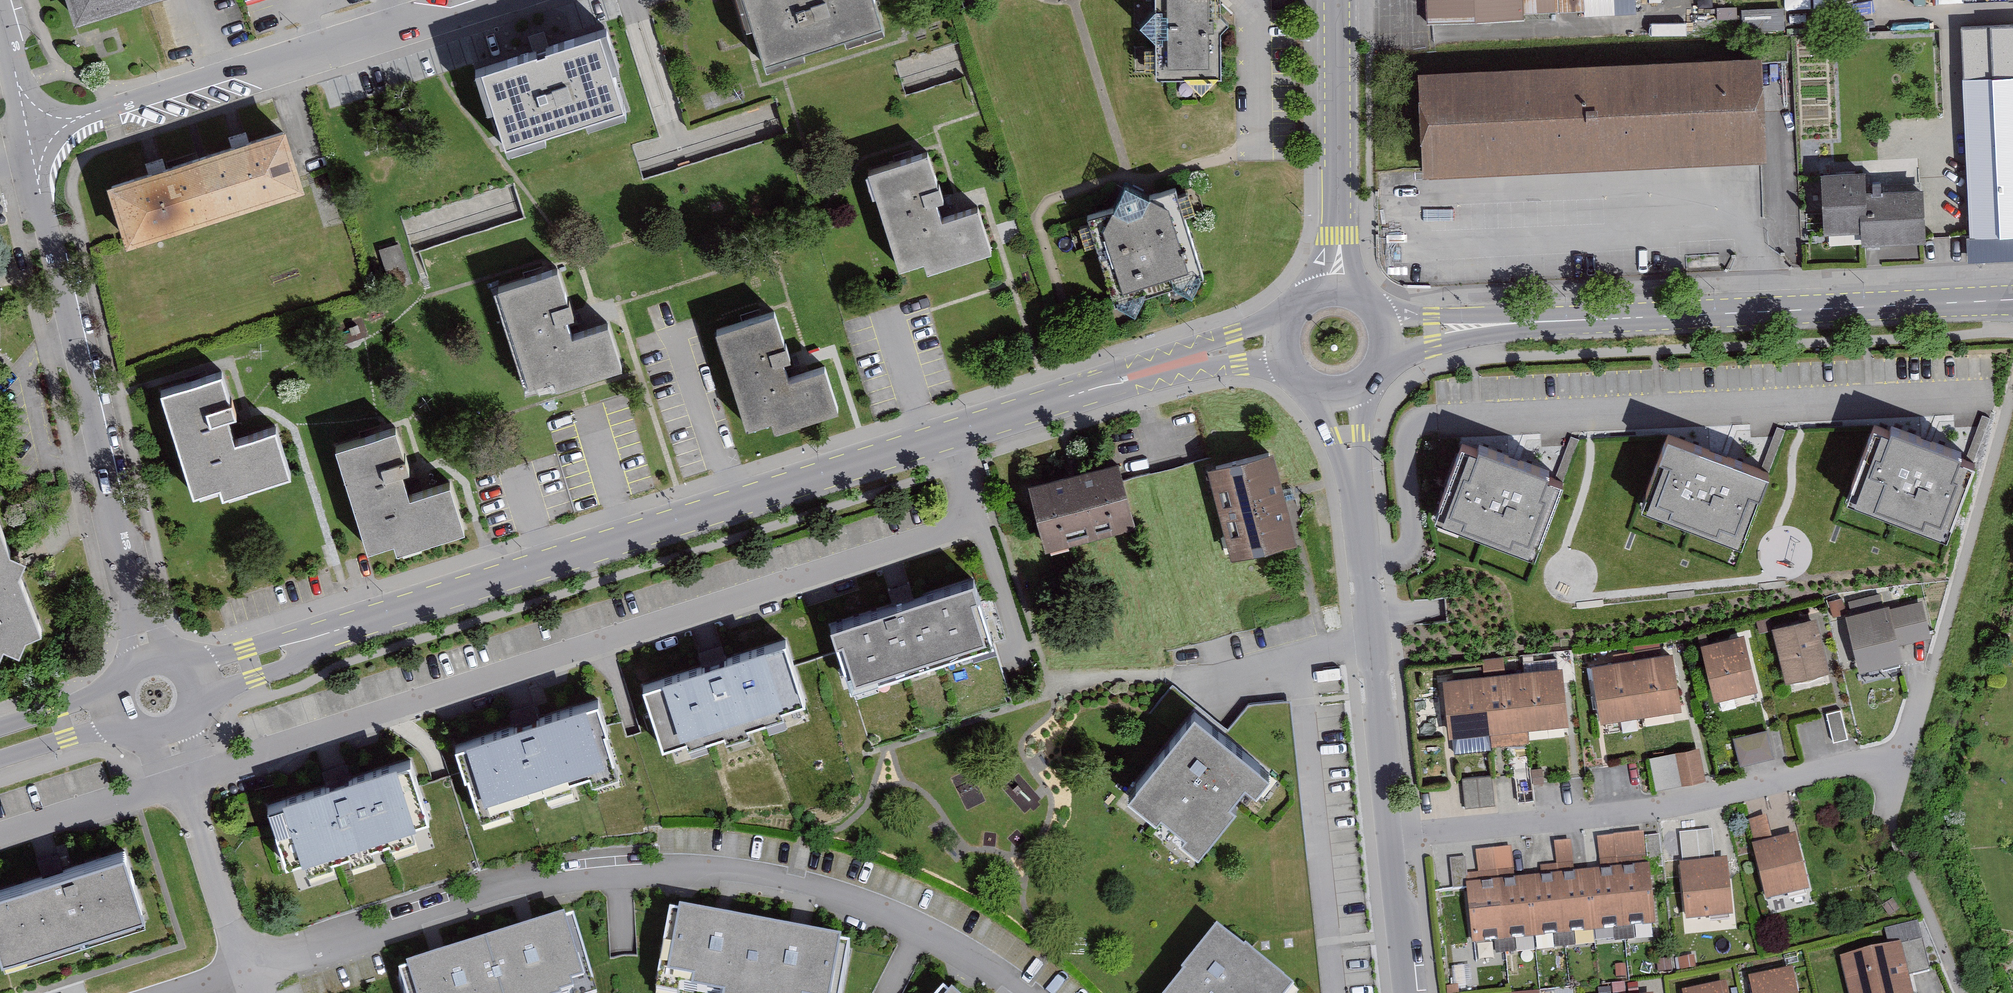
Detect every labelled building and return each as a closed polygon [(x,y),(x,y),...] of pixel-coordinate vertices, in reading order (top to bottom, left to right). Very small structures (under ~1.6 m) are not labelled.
[(80,27),(159,2),(166,0),(72,0),(80,27)] [(780,62),(897,25),(889,0),(760,0),(780,62)] [(1163,15),(1150,28),(1163,41),(1164,78),(1193,77),(1209,95),(1229,77),(1229,34),(1237,26),(1229,15),(1229,0),(1163,0),(1163,15)] [(1425,22),(1560,18),(1559,0),(1424,0),(1425,22)] [(1789,9),(1838,4),(1838,0),(1788,0),(1789,9)] [(1961,33),(1972,266),(2012,264),(2012,31),(1961,33)] [(638,109),(615,36),(496,73),(519,146),(638,109)] [(1770,166),(1765,60),(1424,76),(1429,181),(1759,166),(1770,166)] [(135,247),(312,189),(293,131),(116,189),(135,247)] [(933,188),(943,185),(939,171),(936,172),(928,145),(868,164),(900,266),(927,258),(930,269),(997,247),(981,200),(941,213),(933,188)] [(1870,175),(1827,177),(1829,237),(1863,236),(1864,246),(1929,243),(1926,192),(1870,194),(1870,175)] [(1125,207),(1098,216),(1125,304),(1210,278),(1183,190),(1158,197),(1138,186),(1125,207)] [(571,314),(581,311),(576,297),(574,297),(566,271),(505,290),(538,392),(564,384),(568,395),(634,373),(619,326),(579,339),(571,314)] [(784,356),(794,352),(790,338),(788,339),(779,312),(719,331),(752,434),(778,425),(781,436),(848,415),(833,367),(792,380),(784,356)] [(235,419),(245,415),(240,401),(238,402),(229,375),(169,394),(202,497),(228,488),(232,499),(298,478),(283,430),(242,443),(235,419)] [(1773,471),(1785,430),(1778,428),(1765,468),(1773,471)] [(1976,463),(1888,429),(1860,503),(1948,536),(1976,463)] [(410,473),(420,470),(416,456),(414,457),(405,430),(345,449),(378,551),(404,543),(407,554),(474,532),(459,485),(418,498),(410,473)] [(1768,473),(1680,440),(1653,513),(1740,546),(1768,473)] [(1567,482),(1480,449),(1452,522),(1540,556),(1567,482)] [(1280,455),(1216,473),(1239,559),(1303,542),(1280,455)] [(1140,527),(1124,463),(1037,485),(1053,549),(1140,527)] [(5,525),(0,527),(0,663),(4,665),(12,649),(27,655),(35,640),(48,635),(26,578),(32,562),(17,556),(5,525)] [(984,586),(843,631),(863,692),(1003,647),(984,586)] [(1894,608),(1850,618),(1863,674),(1905,664),(1901,646),(1929,640),(1921,608),(1895,614),(1894,608)] [(1821,621),(1778,632),(1790,684),(1834,673),(1821,621)] [(1745,637),(1703,649),(1718,703),(1760,691),(1745,637)] [(792,647),(651,691),(670,752),(811,707),(792,647)] [(1675,657),(1596,671),(1606,725),(1685,710),(1675,657)] [(1572,729),(1567,670),(1506,675),(1505,661),(1483,663),(1484,677),(1447,681),(1452,739),(1494,735),(1495,749),(1531,746),(1530,733),(1572,729)] [(607,707),(466,751),(485,812),(626,767),(607,707)] [(1827,718),(1834,743),(1847,740),(1841,714),(1827,718)] [(1277,776),(1204,715),(1132,800),(1204,861),(1277,776)] [(1773,758),(1768,734),(1735,742),(1741,766),(1773,758)] [(1698,752),(1674,757),(1680,789),(1705,784),(1698,752)] [(416,766),(275,811),(294,871),(435,827),(416,766)] [(1495,806),(1493,780),(1460,783),(1463,809),(1495,806)] [(1774,846),(1768,820),(1749,824),(1769,906),(1813,895),(1799,840),(1774,846)] [(1709,837),(1681,839),(1688,926),(1736,922),(1732,864),(1712,866),(1709,837)] [(1661,872),(1657,838),(1598,844),(1601,874),(1575,877),(1572,845),(1555,847),(1557,870),(1541,871),(1542,880),(1515,882),(1514,873),(1496,875),(1494,852),(1476,854),(1478,875),(1467,877),(1465,862),(1449,864),(1452,894),(1468,892),(1474,959),(1656,941),(1650,873),(1661,872)] [(0,899),(0,937),(9,964),(149,919),(130,858),(0,899)] [(845,938),(669,909),(656,985),(678,989),(679,982),(696,985),(695,989),(718,992),(836,992),(845,938)] [(569,910),(400,966),(409,992),(556,992),(572,988),(574,992),(584,992),(595,989),(569,910)] [(1222,925),(1164,992),(1288,992),(1294,986),(1222,925)] [(1904,948),(1845,962),(1852,992),(1914,992),(1904,948)] [(1678,962),(1680,974),(1696,971),(1694,960),(1678,962)] [(1797,973),(1752,983),(1754,992),(1801,992),(1797,973)] [(944,983),(936,992),(955,992),(944,983)]
